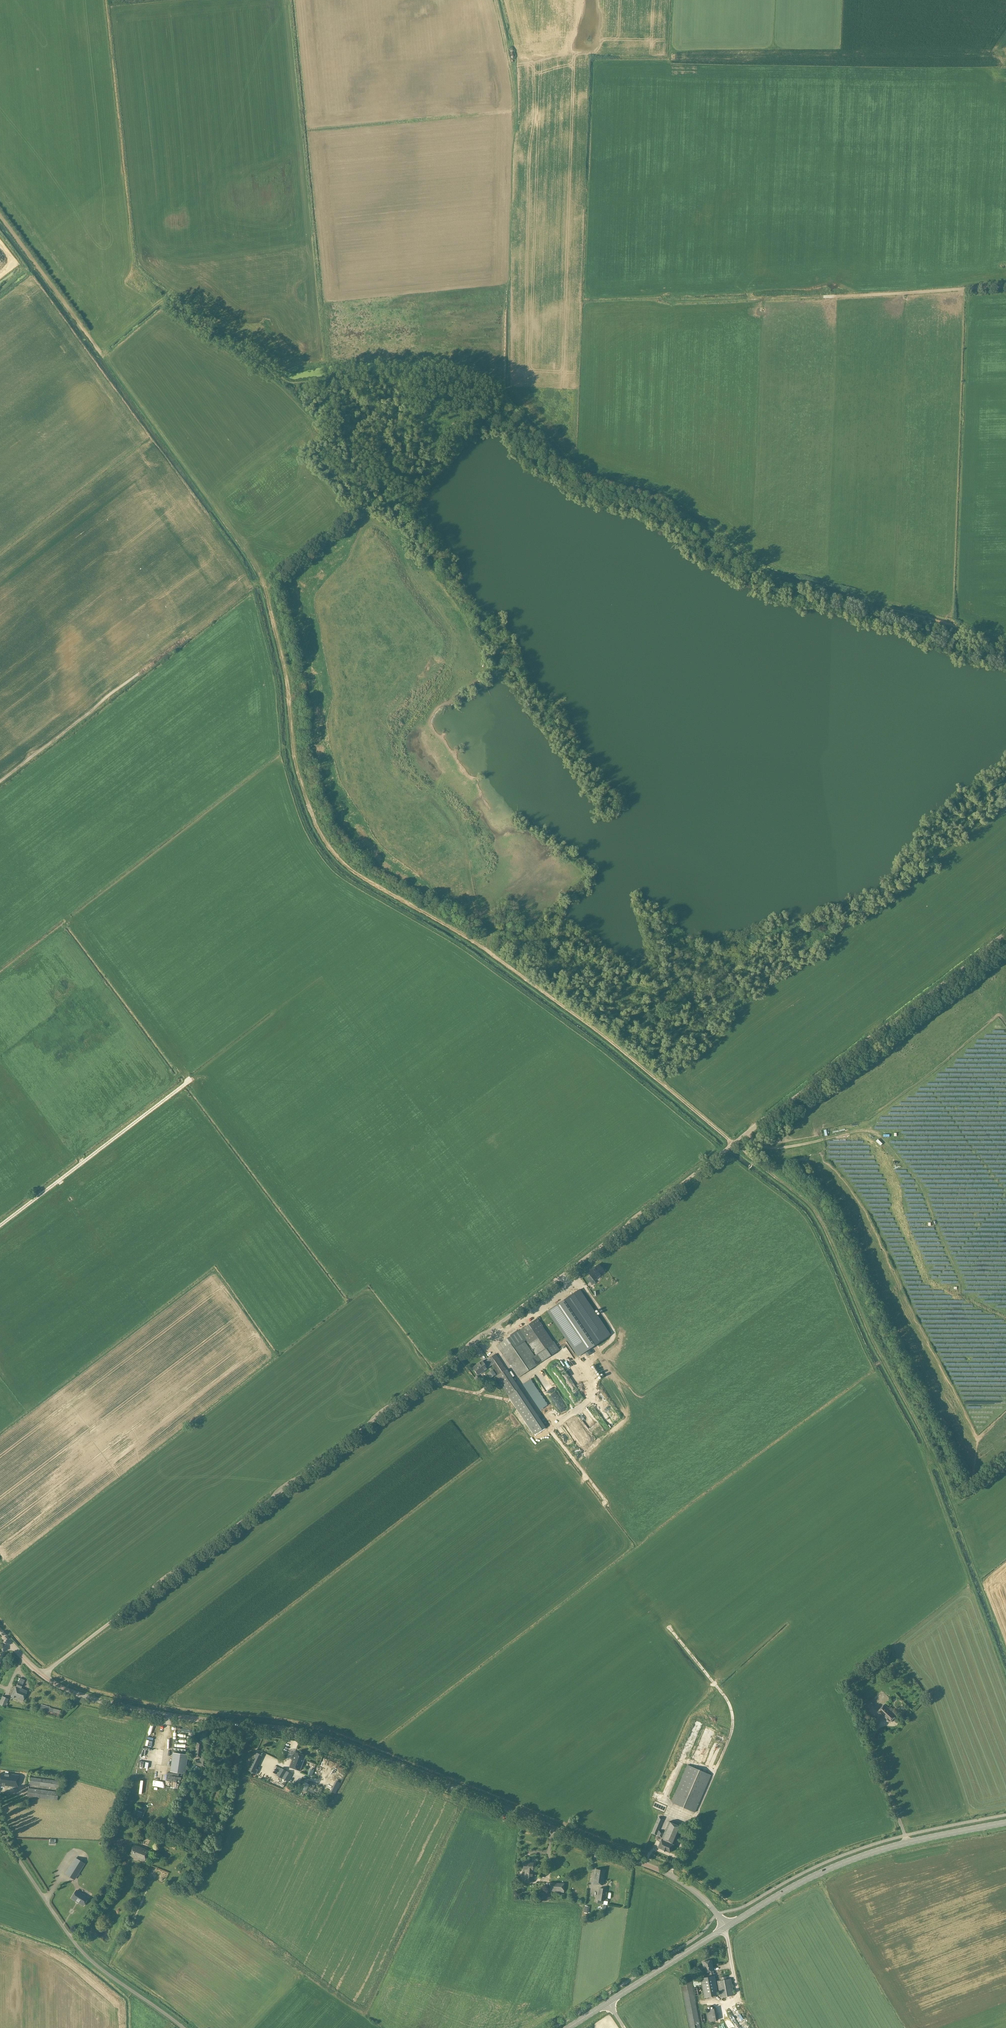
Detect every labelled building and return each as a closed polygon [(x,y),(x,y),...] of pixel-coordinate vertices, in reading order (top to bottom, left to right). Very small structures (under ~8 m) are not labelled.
[(772,1160),(765,1153),(763,1155),(770,1162),(772,1160)] [(599,1264),(588,1273),(594,1280),(605,1272),(599,1264)] [(547,1311),(578,1357),(610,1335),(579,1289),(547,1311)] [(535,1356),(525,1341),(526,1340),(519,1330),(517,1332),(517,1331),(510,1335),(511,1336),(497,1345),(519,1378),(559,1350),(554,1343),(537,1318),(520,1330),(537,1355),(535,1356)] [(488,1368),(487,1368),(492,1365),(498,1375),(496,1377),(508,1396),(534,1435),(545,1427),(520,1388),(507,1369),(507,1370),(496,1354),(488,1359),(488,1360),(484,1363),(482,1361),(473,1368),(481,1378),(486,1374),(484,1371),(488,1368)] [(496,1374),(492,1369),(487,1373),(491,1378),(496,1374)] [(530,1378),(522,1383),(538,1410),(546,1405),(530,1378)] [(20,1678),(16,1687),(12,1697),(22,1702),(27,1691),(21,1689),(24,1680),(20,1678)] [(851,1692),(856,1689),(852,1684),(848,1687),(851,1692)] [(2,1696),(0,1701),(0,1705),(5,1707),(8,1699),(2,1696)] [(867,1710),(876,1703),(873,1699),(864,1706),(867,1710)] [(61,1710),(41,1705),(39,1712),(59,1717),(61,1710)] [(891,1711),(893,1709),(890,1707),(889,1708),(885,1705),(878,1712),(890,1723),(896,1716),(891,1711)] [(194,1757),(200,1757),(200,1760),(196,1760),(195,1766),(207,1768),(208,1756),(202,1755),(204,1743),(196,1742),(194,1757)] [(188,1755),(173,1752),(171,1772),(185,1774),(188,1755)] [(260,1769),(258,1769),(264,1754),(257,1752),(249,1770),(258,1774),(260,1769)] [(300,1771),(306,1756),(295,1752),(290,1767),(300,1771)] [(139,1760),(137,1766),(149,1769),(150,1762),(139,1760)] [(687,1765),(671,1802),(695,1813),(711,1775),(687,1765)] [(281,1768),(276,1776),(287,1781),(289,1778),(283,1775),(286,1771),(281,1768)] [(17,1787),(18,1775),(3,1773),(3,1774),(0,1774),(0,1784),(1,1784),(1,1785),(17,1787)] [(29,1784),(59,1788),(60,1781),(29,1777),(29,1784)] [(332,1792),(337,1793),(341,1782),(336,1780),(332,1792)] [(58,1792),(28,1788),(27,1797),(57,1801),(58,1792)] [(669,1821),(664,1833),(659,1830),(664,1819),(658,1817),(651,1832),(662,1838),(658,1847),(670,1853),(673,1844),(681,1827),(669,1821)] [(124,1840),(124,1839),(118,1838),(118,1839),(109,1837),(108,1841),(114,1843),(114,1845),(122,1847),(123,1845),(126,1845),(127,1841),(124,1840)] [(145,1849),(133,1844),(129,1856),(141,1860),(145,1861),(149,1851),(145,1849)] [(75,1858),(65,1874),(74,1879),(84,1863),(75,1858)] [(523,1869),(525,1869),(524,1881),(533,1882),(534,1869),(533,1869),(533,1863),(524,1862),(523,1869)] [(603,1885),(605,1871),(595,1869),(593,1883),(603,1885)] [(549,1882),(548,1892),(564,1893),(564,1883),(549,1882)] [(607,1889),(599,1888),(597,1900),(605,1901),(607,1889)] [(72,1898),(84,1906),(88,1898),(77,1890),(72,1898)] [(781,1951),(696,2004),(704,2017),(789,1964),(781,1951)] [(702,1962),(704,1970),(700,1970),(701,1976),(707,1975),(707,1977),(714,1976),(713,1971),(711,1960),(702,1962)] [(682,1991),(683,1991),(689,2027),(699,2027),(694,1990),(692,1990),(691,1980),(681,1982),(682,1991)] [(760,2012),(770,2027),(782,2027),(768,2007),(760,2012)]
